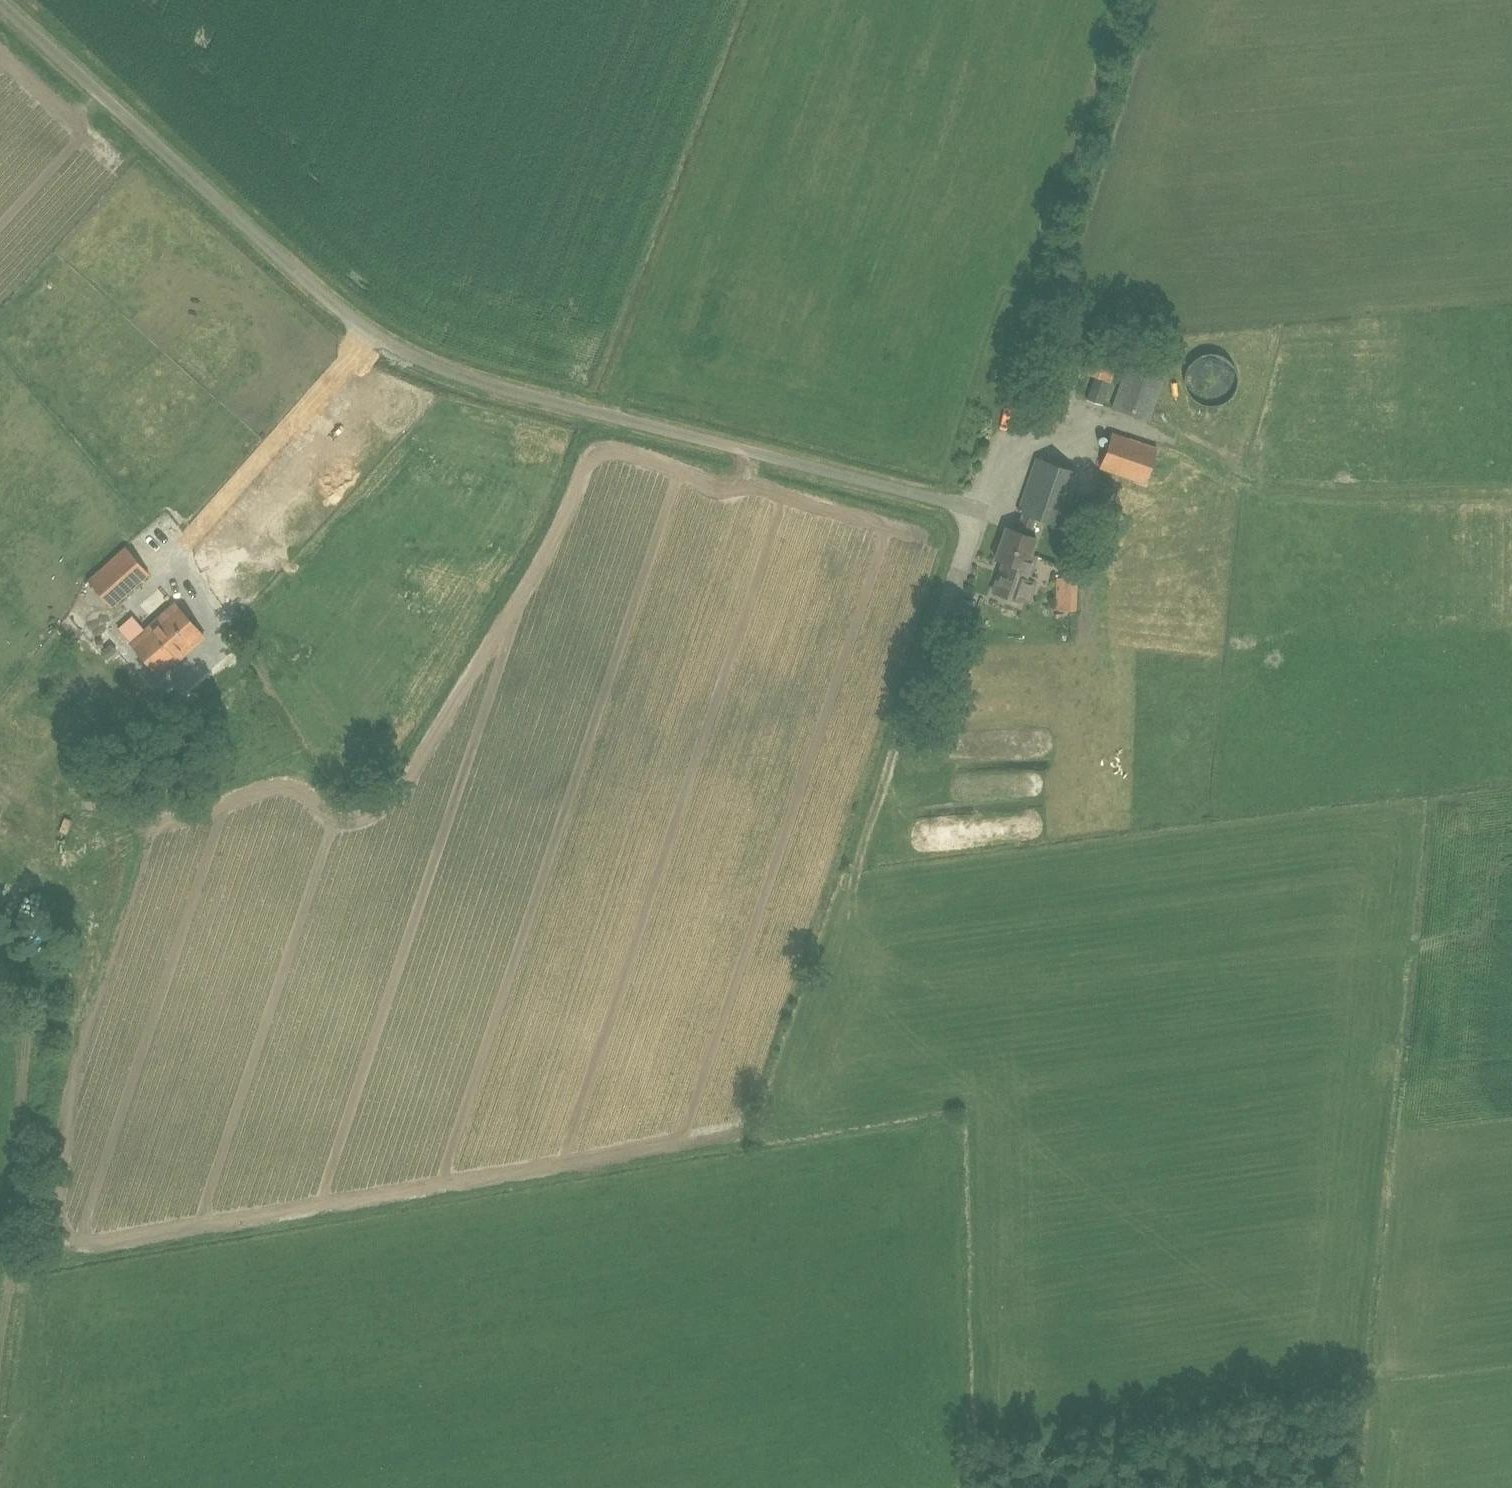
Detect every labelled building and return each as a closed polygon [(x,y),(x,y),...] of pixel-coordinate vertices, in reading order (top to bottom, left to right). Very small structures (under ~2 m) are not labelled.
[(1083,370),(1112,380),(1119,356),(1091,347),(1083,370)] [(1150,420),(1170,362),(1133,350),(1113,408),(1150,420)] [(1019,420),(1056,430),(1074,361),(1037,351),(1019,420)] [(1111,382),(1095,376),(1086,399),(1103,405),(1111,382)] [(1100,468),(1146,483),(1158,449),(1112,433),(1100,468)] [(1079,473),(1037,458),(1018,511),(1024,514),(1018,531),(1006,527),(995,559),(1004,561),(993,593),(1005,597),(1006,601),(1015,604),(1019,601),(1022,602),(1023,599),(1030,602),(1037,579),(1030,576),(1034,566),(1028,564),(1037,538),(1029,535),(1035,517),(1061,526),(1079,473)] [(125,547),(89,580),(113,607),(149,574),(125,547)] [(1078,578),(1057,577),(1055,610),(1077,611),(1078,578)] [(121,632),(132,645),(160,676),(176,662),(177,663),(206,637),(176,604),(147,630),(136,617),(121,632)] [(190,688),(181,677),(169,687),(179,698),(190,688)]
